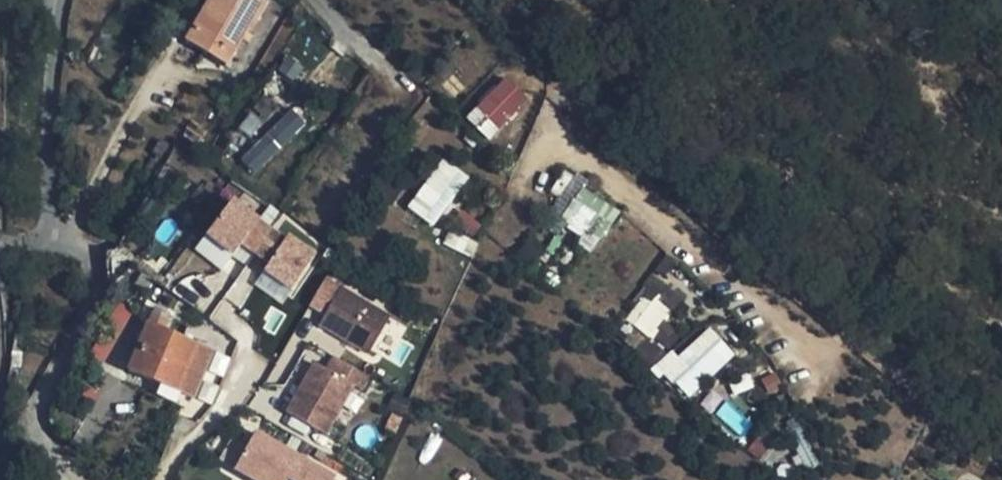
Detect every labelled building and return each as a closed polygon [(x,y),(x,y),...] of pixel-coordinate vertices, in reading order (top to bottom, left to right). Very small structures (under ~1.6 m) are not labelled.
[(259,0),(209,0),(191,31),(222,50),(217,58),(226,64),(243,36),(236,30),(240,24),(247,29),(250,30),(266,4),(259,0)] [(243,36),(247,29),(240,24),(236,30),(243,36)] [(222,50),(191,31),(186,40),(217,58),(222,50)] [(293,57),(284,71),(300,82),(309,68),(293,57)] [(488,141),(526,101),(505,79),(465,120),(488,141)] [(296,111),(246,160),(259,173),(308,124),(296,111)] [(408,210),(421,219),(443,189),(455,199),(468,181),(443,163),(408,210)] [(443,189),(421,219),(434,228),(455,199),(443,189)] [(580,191),(565,215),(599,236),(614,213),(580,191)] [(235,205),(209,239),(235,258),(261,224),(235,205)] [(318,259),(291,241),(268,277),(294,294),(318,259)] [(656,283),(625,318),(648,337),(678,302),(656,283)] [(393,317),(345,290),(324,327),(372,354),(393,317)] [(93,357),(125,368),(143,319),(111,307),(93,357)] [(212,352),(196,346),(165,332),(168,323),(150,315),(127,372),(194,400),(212,352)] [(706,331),(671,369),(695,390),(730,352),(706,331)] [(318,362),(289,412),(329,434),(358,383),(369,390),(376,378),(338,356),(330,369),(318,362)] [(701,391),(690,403),(711,423),(723,410),(701,391)] [(259,435),(239,473),(252,479),(337,479),(338,478),(259,435)]
